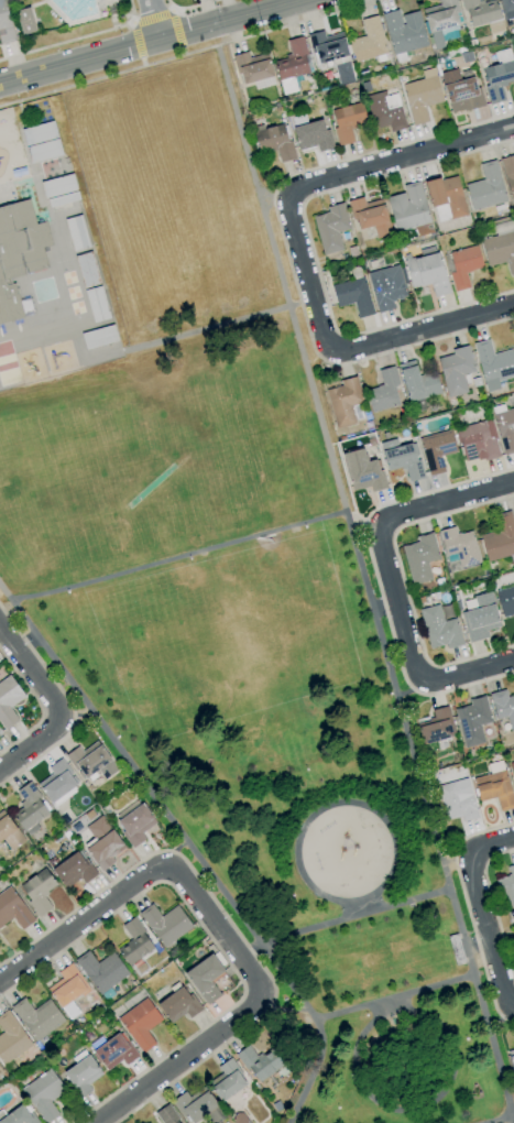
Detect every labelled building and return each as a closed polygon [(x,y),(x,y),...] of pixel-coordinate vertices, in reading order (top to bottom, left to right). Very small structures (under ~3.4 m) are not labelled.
[(432,49),(442,47),(438,30),(459,25),(454,0),(437,0),(439,5),(423,9),(432,49)] [(500,20),(496,0),(490,0),(477,3),(477,0),(462,0),(467,27),(500,20)] [(502,12),(513,9),(513,0),(500,0),(502,12)] [(14,11),(21,36),(36,31),(29,7),(14,11)] [(392,55),(427,46),(418,11),(399,16),(397,9),(381,13),(392,55)] [(354,62),(386,54),(376,16),(360,20),(364,36),(348,40),(354,62)] [(315,64),(347,57),(342,33),(323,37),(322,31),(308,34),(315,64)] [(279,81),(310,72),(300,37),(285,41),(289,55),(273,60),(279,81)] [(489,104),(504,101),(500,85),(513,82),(513,71),(509,49),(493,52),(496,64),(480,68),(489,104)] [(234,55),(240,84),(272,78),(267,54),(248,57),(247,52),(234,55)] [(332,65),(338,85),(353,81),(347,61),(332,65)] [(422,79),(401,84),(411,126),(427,122),(424,106),(442,102),(434,68),(419,71),(422,79)] [(439,73),(450,115),(482,106),(474,76),(460,80),(456,68),(439,73)] [(398,93),(384,95),(384,92),(366,95),(371,129),(388,126),(389,131),(403,129),(398,93)] [(365,125),(361,103),(330,109),(337,146),(352,143),(350,128),(365,125)] [(292,127),(297,151),(316,146),(317,152),(330,148),(323,119),(292,127)] [(29,164),(61,156),(52,121),(21,129),(29,164)] [(258,153),(275,148),(279,163),(293,159),(284,123),(263,129),(262,125),(251,128),(258,153)] [(513,199),(513,155),(499,159),(509,200),(513,199)] [(505,202),(496,160),(479,163),(482,180),(465,184),(470,210),(505,202)] [(76,190),(71,173),(41,182),(47,208),(76,201),(73,191),(76,190)] [(425,183),(435,223),(466,215),(455,175),(425,183)] [(385,198),(395,232),(430,223),(418,181),(402,185),(404,192),(385,198)] [(390,232),(382,199),(364,203),(362,197),(348,200),(355,231),(372,227),(374,236),(390,232)] [(0,206),(0,325),(22,321),(17,294),(8,278),(46,270),(42,248),(50,244),(45,221),(34,224),(29,200),(0,206)] [(342,250),(337,233),(349,229),(342,203),(325,207),(327,212),(311,217),(322,255),(342,250)] [(505,262),(509,276),(513,275),(513,231),(479,240),(486,267),(505,262)] [(453,292),(469,288),(465,273),(482,268),(476,245),(447,253),(451,267),(447,268),(453,292)] [(445,295),(439,247),(416,250),(417,255),(405,256),(408,288),(431,285),(432,296),(445,295)] [(366,273),(376,313),(393,309),(391,301),(406,298),(398,265),(366,273)] [(363,277),(330,285),(336,307),(353,303),(356,318),(372,315),(363,277)] [(19,300),(23,317),(32,315),(28,298),(19,300)] [(485,392),(500,388),(498,381),(513,377),(513,362),(511,349),(492,354),(488,339),(472,343),(485,392)] [(466,393),(462,374),(473,371),(467,346),(450,350),(452,355),(437,358),(446,398),(466,393)] [(407,403),(440,395),(434,373),(418,377),(414,360),(397,364),(407,403)] [(398,406),(393,386),(398,385),(393,366),(377,370),(381,385),(365,389),(371,412),(398,406)] [(326,389),(332,428),(354,425),(351,404),(360,403),(356,377),(339,380),(340,387),(326,389)] [(492,413),(502,456),(513,453),(513,408),(492,413)] [(498,456),(491,420),(456,427),(463,463),(498,456)] [(455,452),(451,430),(418,437),(427,476),(443,473),(440,456),(455,452)] [(379,442),(386,472),(404,468),(407,482),(421,479),(414,443),(397,446),(395,439),(379,442)] [(385,488),(378,458),(366,461),(363,448),(341,454),(351,491),(369,487),(370,492),(385,488)] [(513,555),(513,529),(510,511),(493,515),(497,531),(479,535),(486,561),(513,555)] [(471,530),(456,535),(454,526),(437,531),(444,556),(455,553),(459,569),(480,563),(471,530)] [(410,585),(430,580),(426,563),(438,560),(432,533),(415,537),(416,543),(401,546),(410,585)] [(495,591),(501,618),(513,614),(513,586),(495,591)] [(488,638),(486,630),(499,627),(490,593),(462,599),(465,611),(460,612),(467,643),(488,638)] [(418,609),(428,649),(446,645),(447,648),(461,645),(455,618),(442,621),(438,604),(418,609)] [(9,675),(0,681),(0,726),(3,730),(18,721),(9,707),(23,697),(9,675)] [(513,731),(513,695),(506,697),(504,689),(488,694),(495,720),(505,717),(510,732),(513,731)] [(453,710),(463,748),(483,743),(478,726),(490,722),(483,696),(467,700),(469,705),(453,710)] [(422,745),(454,736),(446,706),(431,710),(433,720),(416,724),(422,745)] [(80,752),(77,747),(66,754),(84,781),(98,772),(103,780),(117,771),(97,741),(80,752)] [(47,766),(52,775),(38,783),(48,802),(76,787),(61,759),(47,766)] [(473,777),(478,802),(495,798),(498,812),(513,809),(506,771),(473,777)] [(437,785),(444,822),(476,816),(469,779),(437,785)] [(49,813),(30,782),(14,791),(24,807),(12,814),(26,837),(38,829),(34,822),(49,813)] [(113,819),(139,802),(164,838),(139,855),(113,819)] [(3,840),(10,851),(24,842),(3,810),(0,812),(0,841),(3,840)] [(81,848),(108,828),(131,861),(105,880),(81,848)] [(95,875),(78,850),(51,869),(65,889),(80,878),(83,883),(95,875)] [(513,908),(513,865),(507,866),(509,876),(495,879),(503,910),(513,908)] [(56,886),(44,868),(18,886),(38,917),(51,908),(42,895),(56,886)] [(34,920),(8,886),(0,892),(0,926),(11,918),(21,930),(34,920)] [(191,929),(177,905),(159,916),(152,903),(139,911),(160,947),(191,929)] [(121,925),(131,940),(117,949),(127,966),(154,949),(133,917),(121,925)] [(74,959),(98,995),(128,975),(112,952),(96,963),(88,950),(74,959)] [(224,972),(211,954),(183,974),(205,1005),(220,995),(210,981),(224,972)] [(57,973),(61,978),(46,989),(68,1019),(72,1016),(65,1006),(89,989),(70,963),(57,973)] [(170,1023),(184,1012),(189,1018),(201,1009),(182,985),(156,1004),(170,1023)] [(33,1041),(63,1022),(48,998),(31,1010),(23,998),(11,1006),(33,1041)] [(117,1017),(140,1054),(154,1045),(145,1030),(160,1021),(146,998),(117,1017)] [(2,1033),(0,1034),(0,1064),(1,1065),(30,1047),(8,1009),(0,1014),(0,1031),(2,1033)] [(124,1066),(138,1056),(119,1031),(91,1052),(106,1071),(120,1060),(124,1066)] [(269,1048),(257,1057),(247,1045),(235,1054),(257,1083),(281,1065),(269,1048)] [(90,1090),(86,1085),(101,1074),(87,1055),(61,1073),(80,1098),(90,1090)] [(221,1073),(207,1082),(220,1102),(247,1084),(230,1058),(217,1067),(221,1073)] [(49,1102),(65,1091),(49,1068),(20,1089),(44,1122),(46,1122),(58,1115),(49,1102)] [(188,1122),(193,1122),(217,1109),(204,1087),(188,1097),(185,1092),(173,1099),(188,1122)] [(23,1103),(0,1119),(0,1122),(36,1122),(23,1103)] [(169,1104),(154,1112),(160,1122),(180,1122),(169,1104)]
